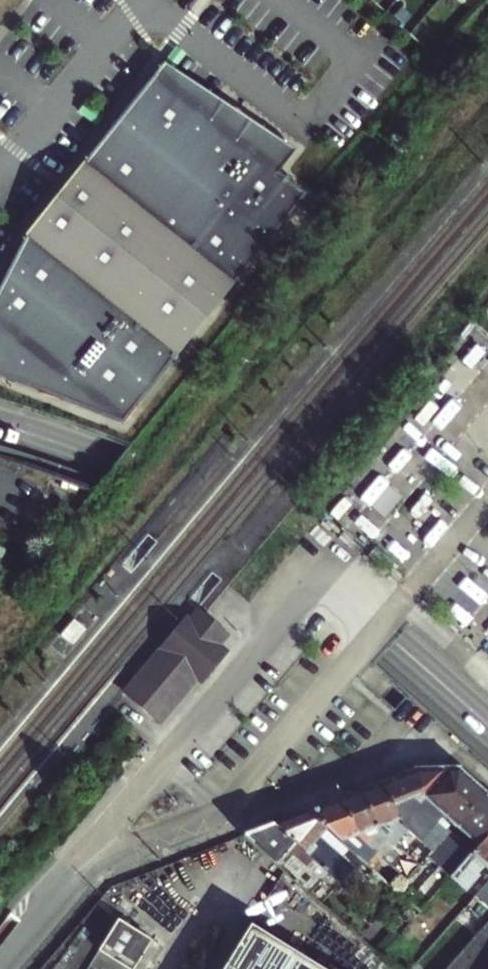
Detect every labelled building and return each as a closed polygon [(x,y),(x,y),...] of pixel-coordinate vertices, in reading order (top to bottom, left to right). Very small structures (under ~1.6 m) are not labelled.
[(211,118),(221,105),(222,103),(250,125),(239,140),(279,172),(296,150),(163,63),(155,73),(211,118)] [(0,287),(0,325),(64,377),(56,398),(67,403),(123,424),(307,194),(279,172),(239,140),(250,125),(221,105),(211,118),(155,73),(60,192),(25,235),(26,236),(0,287)] [(0,325),(0,377),(56,398),(64,377),(0,325)] [(185,639),(196,626),(215,642),(192,670),(204,680),(227,653),(219,646),(227,636),(198,613),(166,654),(170,657),(185,639)] [(57,637),(70,649),(85,631),(72,619),(57,637)] [(196,626),(185,639),(170,657),(166,654),(154,668),(145,680),(132,693),(160,719),(199,675),(192,670),(204,656),(215,642),(196,626)] [(485,791),(458,767),(415,768),(384,780),(395,805),(417,796),(422,799),(412,813),(429,825),(421,835),(433,847),(445,834),(485,791)] [(384,780),(364,787),(379,823),(390,833),(399,841),(412,827),(421,835),(429,825),(412,813),(401,817),(399,811),(395,805),(384,780)] [(364,787),(344,795),(361,833),(369,840),(386,856),(394,848),(385,840),(390,833),(379,823),(364,787)] [(455,870),(461,863),(487,834),(487,794),(485,791),(445,834),(433,847),(431,849),(427,855),(450,876),(455,870)] [(361,833),(344,795),(307,809),(356,854),(369,840),(361,833)] [(412,813),(407,808),(399,811),(401,817),(412,813)] [(274,822),(295,841),(315,860),(340,883),(362,859),(356,854),(307,809),(274,822)] [(274,822),(245,833),(297,880),(309,866),(289,847),(295,841),(274,822)] [(461,863),(455,870),(450,876),(461,887),(474,873),(472,872),(481,862),(487,869),(487,834),(461,863)] [(315,860),(295,841),(289,847),(309,866),(315,860)] [(474,896),(487,909),(487,881),(474,896)] [(154,937),(117,914),(98,945),(135,968),(154,937)] [(249,921),(218,968),(327,968),(249,921)] [(446,968),(487,968),(487,922),(446,968)] [(407,968),(436,968),(420,954),(407,968)]
